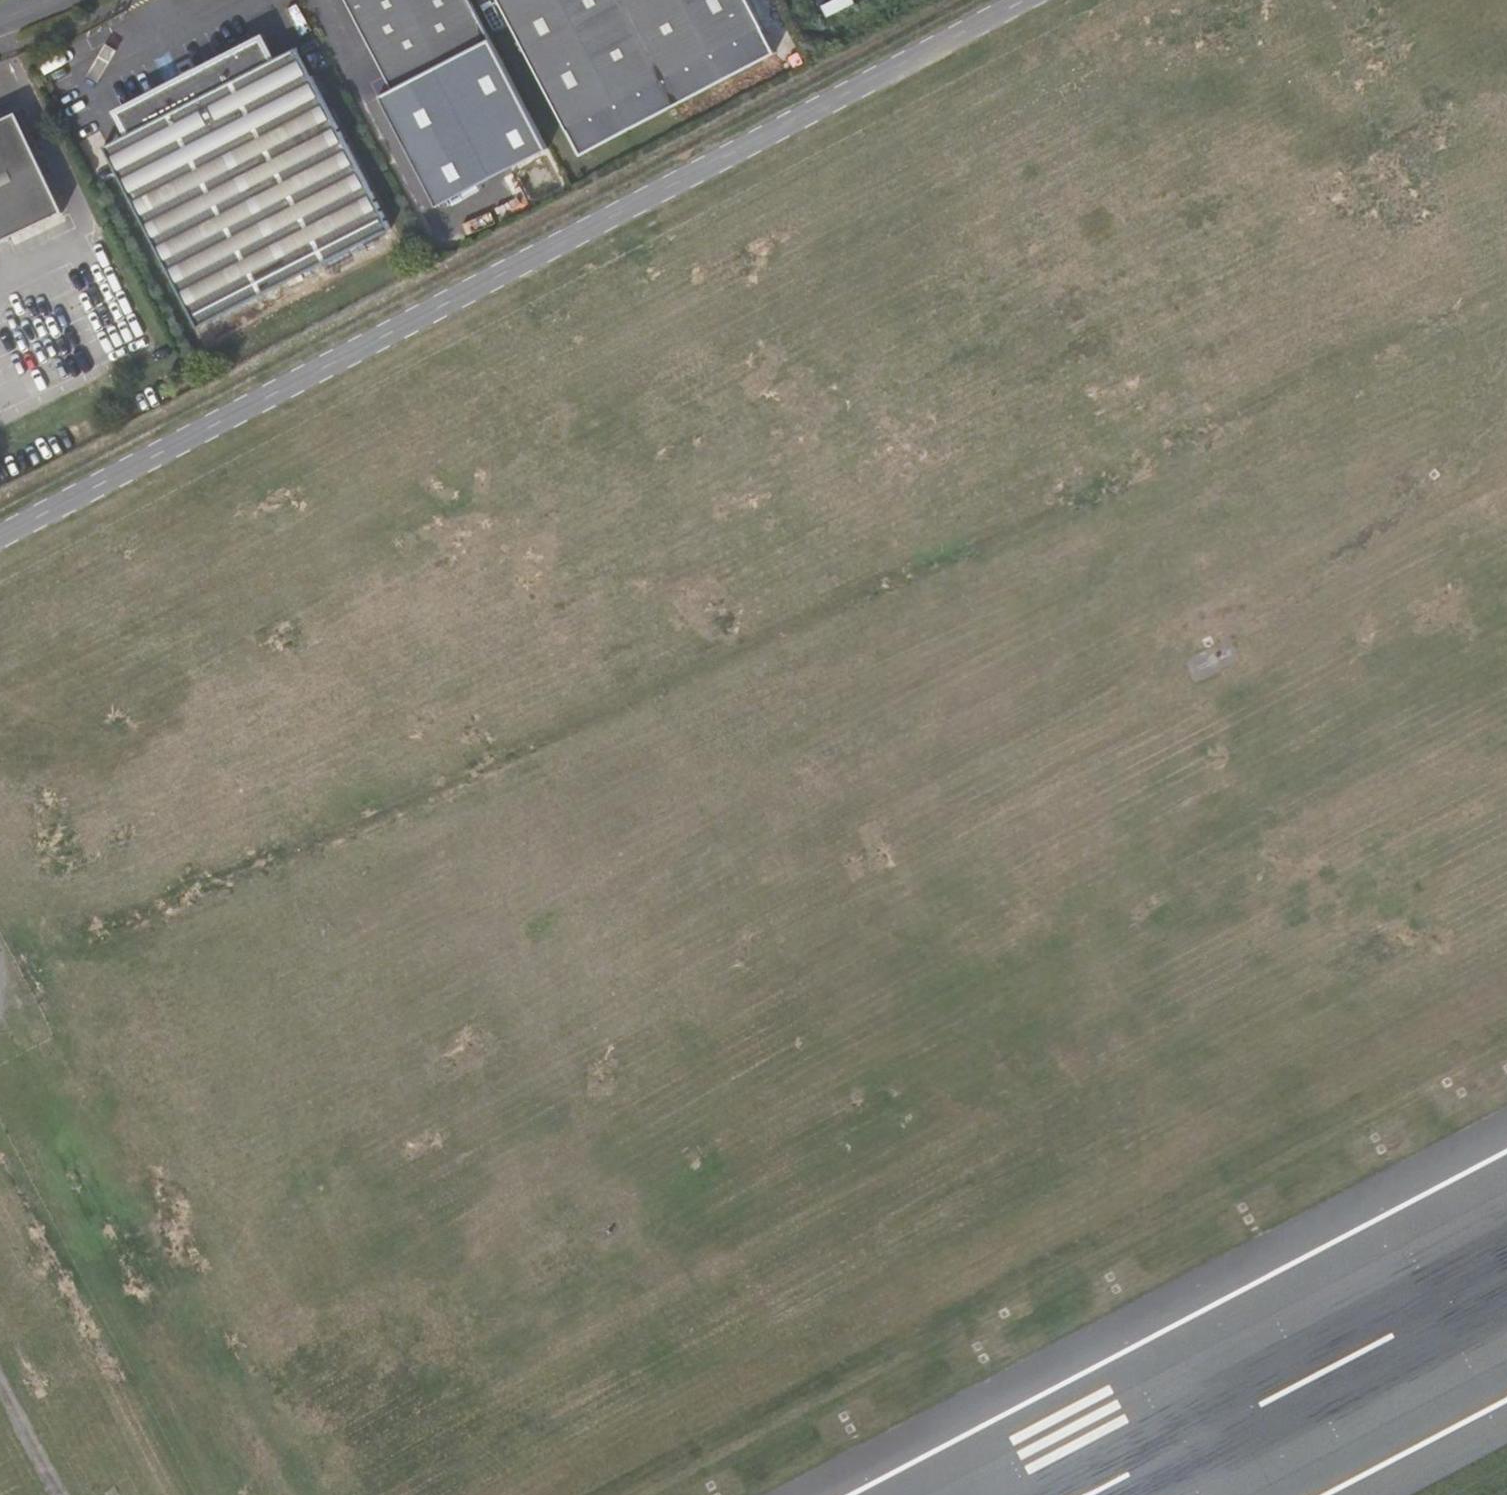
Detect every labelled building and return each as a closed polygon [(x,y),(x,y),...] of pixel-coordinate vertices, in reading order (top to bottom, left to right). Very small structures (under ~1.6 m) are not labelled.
[(472,36),(453,0),(348,0),(361,26),(389,79),(436,54),(472,36)] [(486,29),(471,0),(453,0),(472,36),(486,29)] [(566,129),(598,112),(726,47),(763,28),(748,0),(499,0),(510,21),(517,35),(545,88),(557,113),(566,129)] [(343,123),(322,82),(297,95),(272,47),(261,26),(211,51),(196,59),(196,60),(183,67),(182,66),(117,100),(128,121),(153,169),(128,182),(148,220),(171,265),(182,288),(198,317),(231,299),(306,261),(362,232),(391,217),(353,144),(343,123)] [(297,95),(322,82),(320,78),(296,34),(272,47),(297,95)] [(10,228),(60,204),(50,184),(46,174),(24,131),(11,104),(0,110),(0,233),(10,228)] [(103,134),(128,182),(153,169),(128,121),(103,134)]
